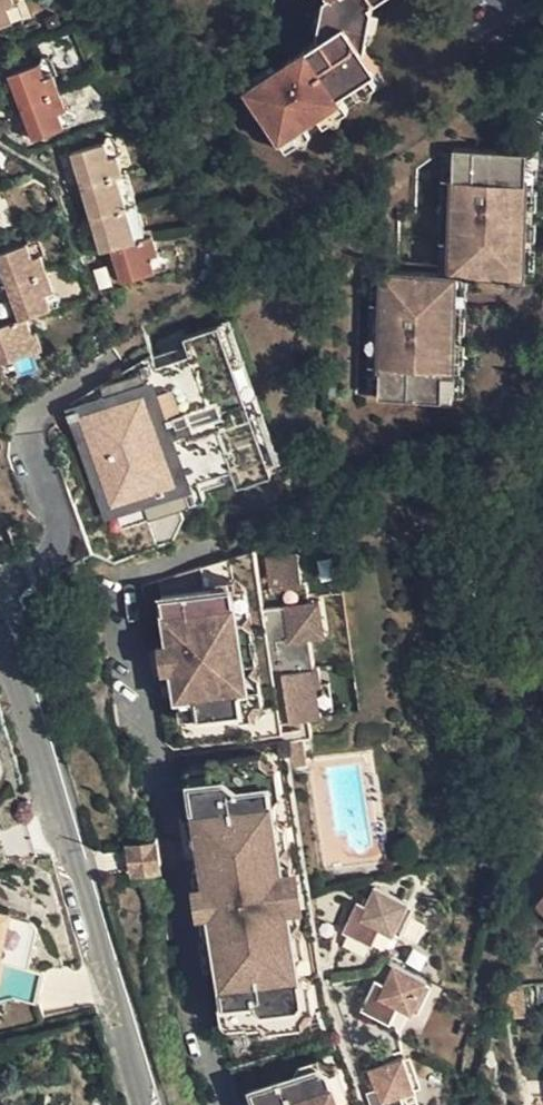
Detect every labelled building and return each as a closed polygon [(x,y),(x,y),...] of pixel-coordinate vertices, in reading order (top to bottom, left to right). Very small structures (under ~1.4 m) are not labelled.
[(19,0),(0,0),(0,25),(22,16),(16,2),(19,0)] [(16,2),(22,16),(33,11),(29,0),(19,0),(16,2)] [(337,11),(332,33),(318,43),(247,93),(283,144),(342,103),(349,112),(388,84),(367,53),(357,38),(361,13),(374,5),(380,0),(329,0),(337,11)] [(318,43),(332,33),(337,11),(329,0),(324,0),(321,2),(316,39),(318,43)] [(378,12),(374,5),(361,13),(357,38),(367,53),(372,49),(378,12)] [(55,52),(45,56),(51,70),(58,68),(61,65),(55,52)] [(39,133),(72,118),(66,104),(72,100),(58,68),(51,70),(45,56),(12,69),(39,133)] [(76,99),(72,100),(66,104),(72,118),(82,113),(76,99)] [(289,154),(349,112),(342,103),(283,144),(289,154)] [(120,134),(110,138),(115,154),(121,153),(125,152),(120,134)] [(106,248),(119,244),(141,237),(131,206),(121,173),(127,171),(121,153),(115,154),(110,138),(77,148),(106,248)] [(459,153),(457,275),(528,276),(531,154),(459,153)] [(131,170),(127,171),(121,173),(131,206),(142,203),(131,170)] [(142,203),(131,206),(141,237),(151,234),(142,203)] [(155,254),(163,251),(157,232),(151,234),(141,237),(119,244),(129,278),(160,267),(155,254)] [(46,233),(35,238),(42,254),(48,251),(52,249),(46,233)] [(39,313),(62,303),(56,288),(63,284),(48,251),(42,254),(35,238),(1,253),(28,317),(39,313)] [(170,249),(163,251),(155,254),(160,267),(174,262),(170,249)] [(456,397),(457,275),(387,269),(383,395),(456,397)] [(70,300),(63,284),(56,288),(62,303),(70,300)] [(45,329),(39,313),(28,317),(0,329),(0,341),(9,362),(44,349),(38,334),(45,329)] [(51,346),(45,329),(38,334),(44,349),(51,346)] [(277,474),(221,335),(183,339),(192,368),(62,413),(104,533),(277,474)] [(329,697),(334,696),(332,679),(326,679),(321,650),(315,611),(319,609),(316,593),(313,593),(307,561),(273,565),(277,589),(268,590),(277,640),(292,735),(333,729),(332,723),(329,697)] [(230,591),(228,595),(243,593),(247,597),(256,595),(246,588),(230,591)] [(201,712),(204,731),(206,733),(247,728),(255,726),(266,715),(261,682),(260,680),(253,633),(252,628),(247,597),(243,593),(228,595),(165,607),(173,653),(179,688),(183,714),(186,714),(201,712)] [(260,620),(256,595),(247,597),(252,628),(260,620)] [(332,608),(319,609),(315,611),(321,650),(338,647),(332,608)] [(264,639),(253,633),(260,680),(268,672),(264,639)] [(170,689),(179,688),(173,653),(163,655),(170,689)] [(271,688),(261,682),(266,715),(274,714),(271,688)] [(189,732),(204,731),(201,712),(186,714),(189,732)] [(261,731),(274,714),(266,715),(255,726),(247,728),(251,734),(261,731)] [(215,777),(216,782),(216,783),(272,773),(271,767),(215,777)] [(197,796),(198,807),(209,874),(202,884),(205,898),(212,897),(218,930),(210,931),(212,945),(221,954),(234,1039),(272,1035),(311,1031),(316,1018),(312,989),(310,971),(305,939),(304,936),(302,921),(296,877),(293,863),(294,862),(293,860),(288,830),(285,812),(279,779),(272,773),(216,783),(218,793),(197,796)] [(288,777),(279,779),(285,812),(294,803),(288,777)] [(196,807),(198,807),(197,796),(218,793),(216,783),(216,782),(197,786),(193,790),(196,807)] [(37,855),(28,822),(0,829),(0,851),(4,864),(37,855)] [(298,835),(288,830),(293,860),(301,851),(298,835)] [(127,879),(159,876),(156,843),(124,845),(127,879)] [(303,868),(294,862),(293,863),(296,877),(305,876),(303,868)] [(302,921),(310,920),(314,918),(308,877),(305,876),(296,877),(302,921)] [(370,894),(362,912),(372,917),(380,898),(370,894)] [(205,932),(210,931),(218,930),(212,897),(205,898),(200,899),(205,932)] [(411,910),(380,898),(372,917),(362,912),(350,945),(377,955),(383,939),(391,942),(399,946),(411,910)] [(15,974),(27,942),(27,935),(24,929),(0,919),(0,969),(15,974)] [(311,930),(310,920),(302,921),(304,936),(311,930)] [(313,942),(305,939),(310,971),(316,966),(313,942)] [(391,942),(383,939),(377,955),(383,958),(391,942)] [(392,973),(382,995),(392,999),(403,977),(392,973)] [(434,990),(403,977),(392,999),(382,995),(370,1027),(398,1039),(405,1022),(411,1025),(418,1028),(434,990)] [(521,984),(499,986),(503,1017),(505,1018),(524,1015),(521,984)] [(321,992),(312,989),(316,1018),(324,1021),(321,992)] [(405,1022),(398,1039),(404,1042),(411,1025),(405,1022)] [(312,1037),(311,1031),(272,1035),(272,1040),(277,1041),(312,1037)] [(378,1083),(385,1104),(424,1104),(413,1071),(378,1083)] [(311,1086),(328,1080),(335,1083),(340,1089),(345,1104),(351,1104),(344,1082),(326,1075),(313,1079),(311,1086)] [(340,1089),(335,1083),(328,1080),(311,1086),(261,1104),(345,1104),(340,1089)] [(375,1104),(385,1104),(378,1083),(369,1087),(375,1104)]
